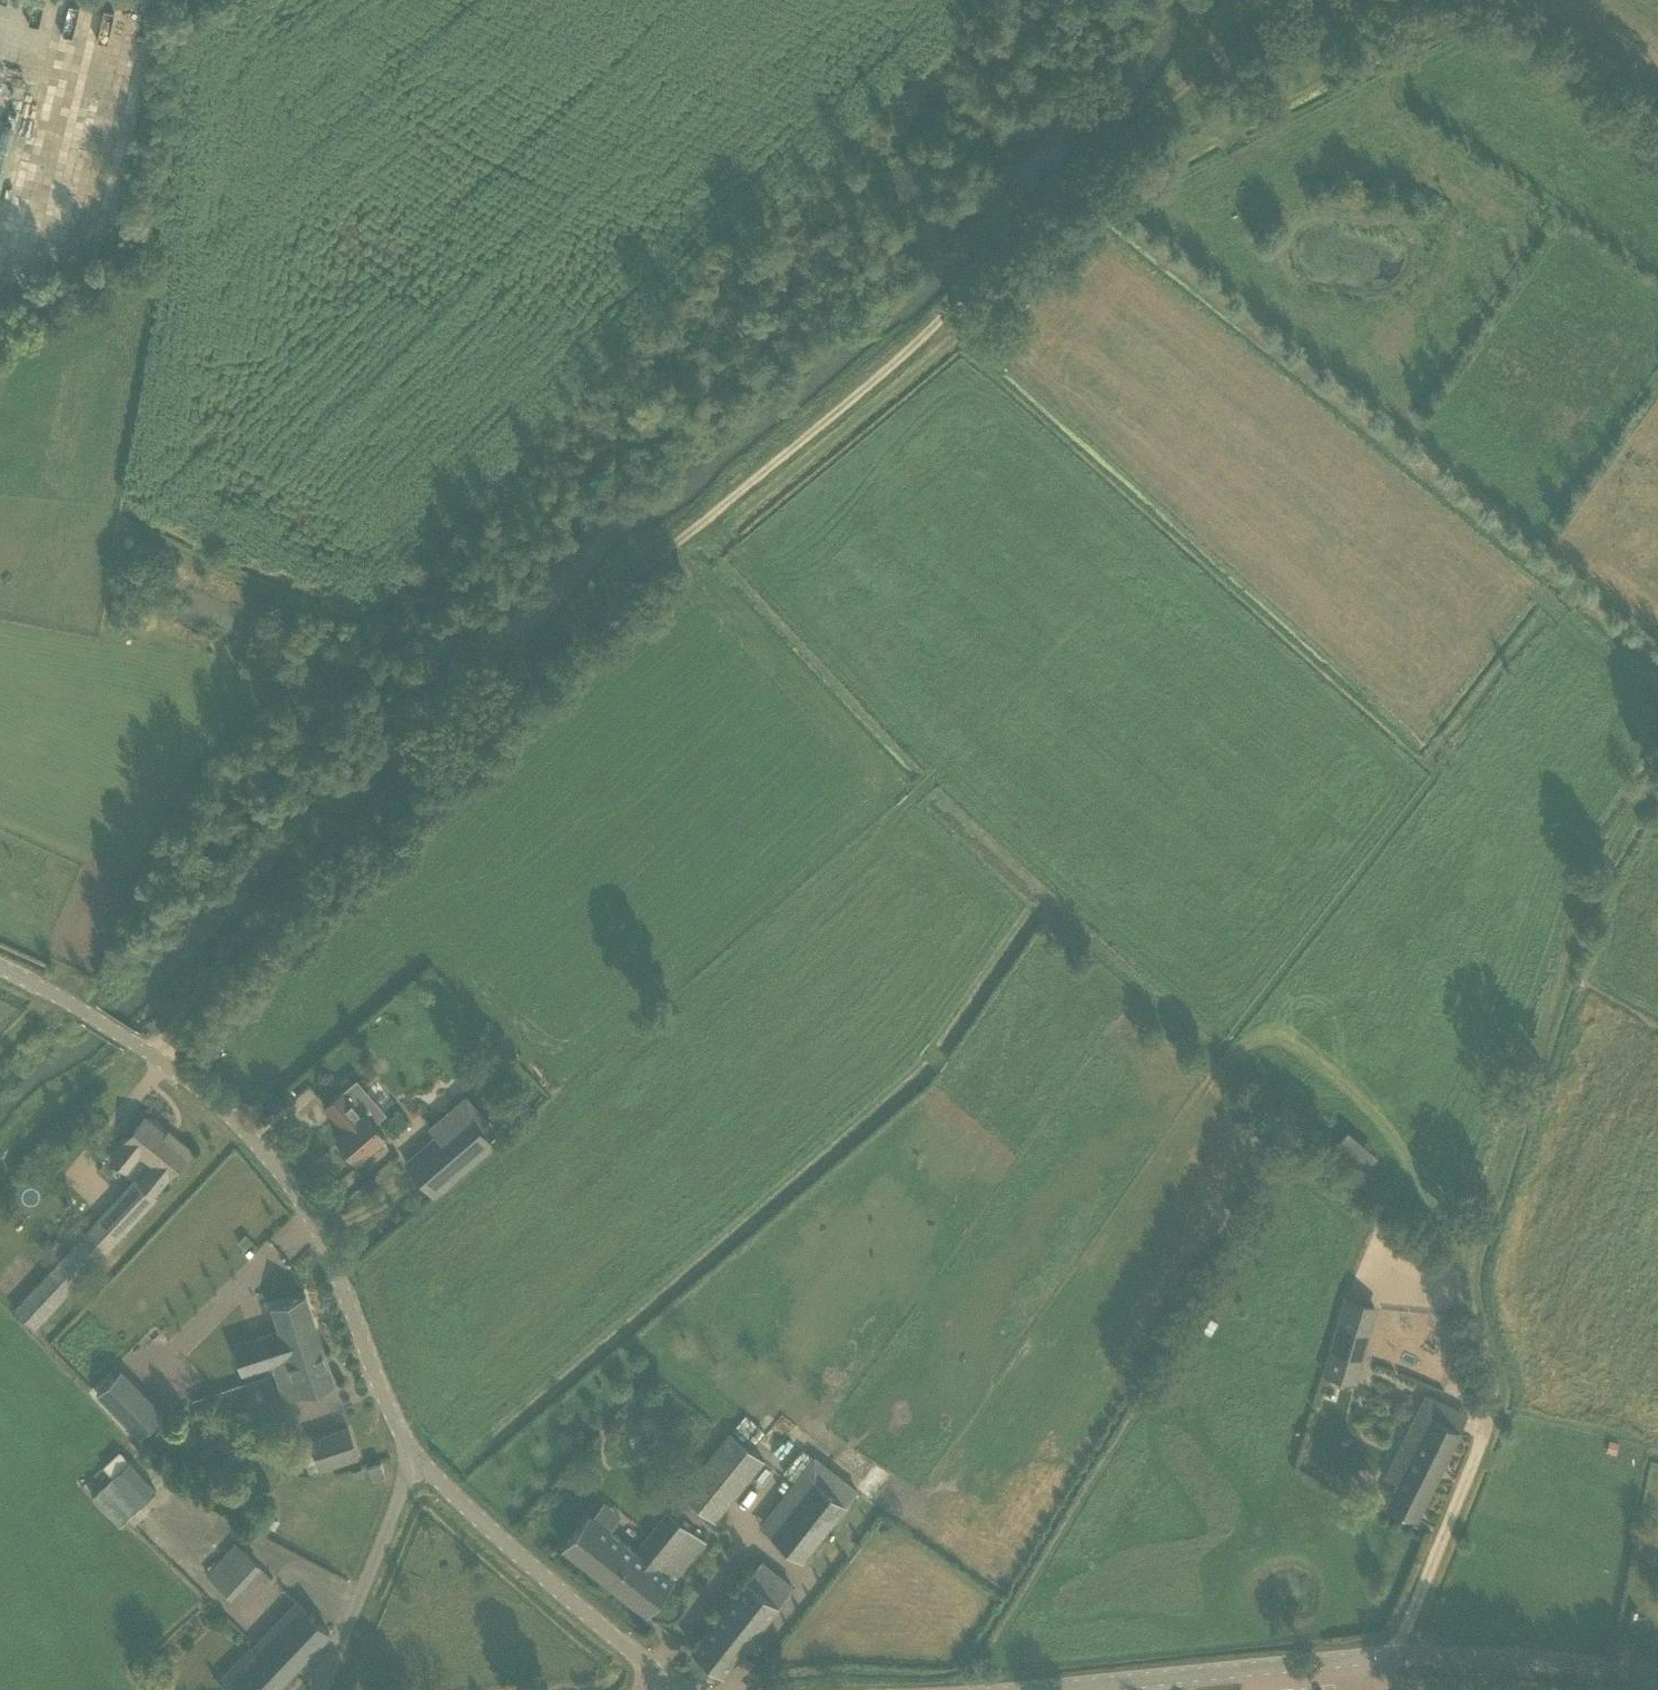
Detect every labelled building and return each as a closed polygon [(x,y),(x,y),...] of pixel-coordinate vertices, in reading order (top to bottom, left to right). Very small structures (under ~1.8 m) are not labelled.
[(357,1160),(386,1134),(364,1109),(363,1110),(344,1088),(325,1105),(346,1128),(336,1136),(348,1149),(345,1152),(351,1159),(354,1157),(357,1160)] [(433,1194),(489,1145),(463,1115),(406,1163),(433,1194)] [(159,1198),(155,1193),(191,1150),(175,1137),(173,1140),(144,1117),(110,1158),(128,1172),(141,1155),(152,1164),(139,1179),(136,1177),(14,1308),(37,1328),(48,1314),(68,1294),(159,1198)] [(1364,1164),(1374,1153),(1348,1129),(1338,1140),(1364,1164)] [(323,1348),(305,1295),(271,1306),(279,1330),(233,1345),(242,1374),(272,1364),(323,1348)] [(1380,1304),(1346,1295),(1330,1351),(1363,1361),(1380,1304)] [(334,1383),(323,1348),(272,1364),(283,1400),(334,1383)] [(88,1386),(114,1415),(140,1391),(114,1363),(88,1386)] [(1468,1415),(1448,1405),(1426,1394),(1384,1478),(1396,1484),(1386,1504),(1416,1519),(1460,1431),(1468,1415)] [(309,1472),(320,1469),(358,1456),(348,1427),(299,1443),(309,1472)] [(728,1430),(679,1491),(717,1522),(766,1461),(728,1430)] [(94,1456),(73,1475),(119,1525),(158,1489),(130,1460),(113,1475),(94,1456)] [(386,1475),(382,1462),(369,1466),(374,1479),(386,1475)] [(770,1536),(801,1561),(846,1505),(814,1480),(770,1536)] [(635,1548),(591,1512),(563,1547),(647,1614),(705,1540),(667,1510),(635,1548)] [(262,1523),(275,1529),(280,1519),(267,1513),(262,1523)] [(232,1597),(261,1565),(235,1542),(206,1572),(232,1597)] [(723,1675),(779,1605),(747,1580),(691,1649),(723,1675)] [(330,1633),(295,1601),(251,1646),(259,1654),(230,1685),(235,1689),(275,1689),(330,1633)]
